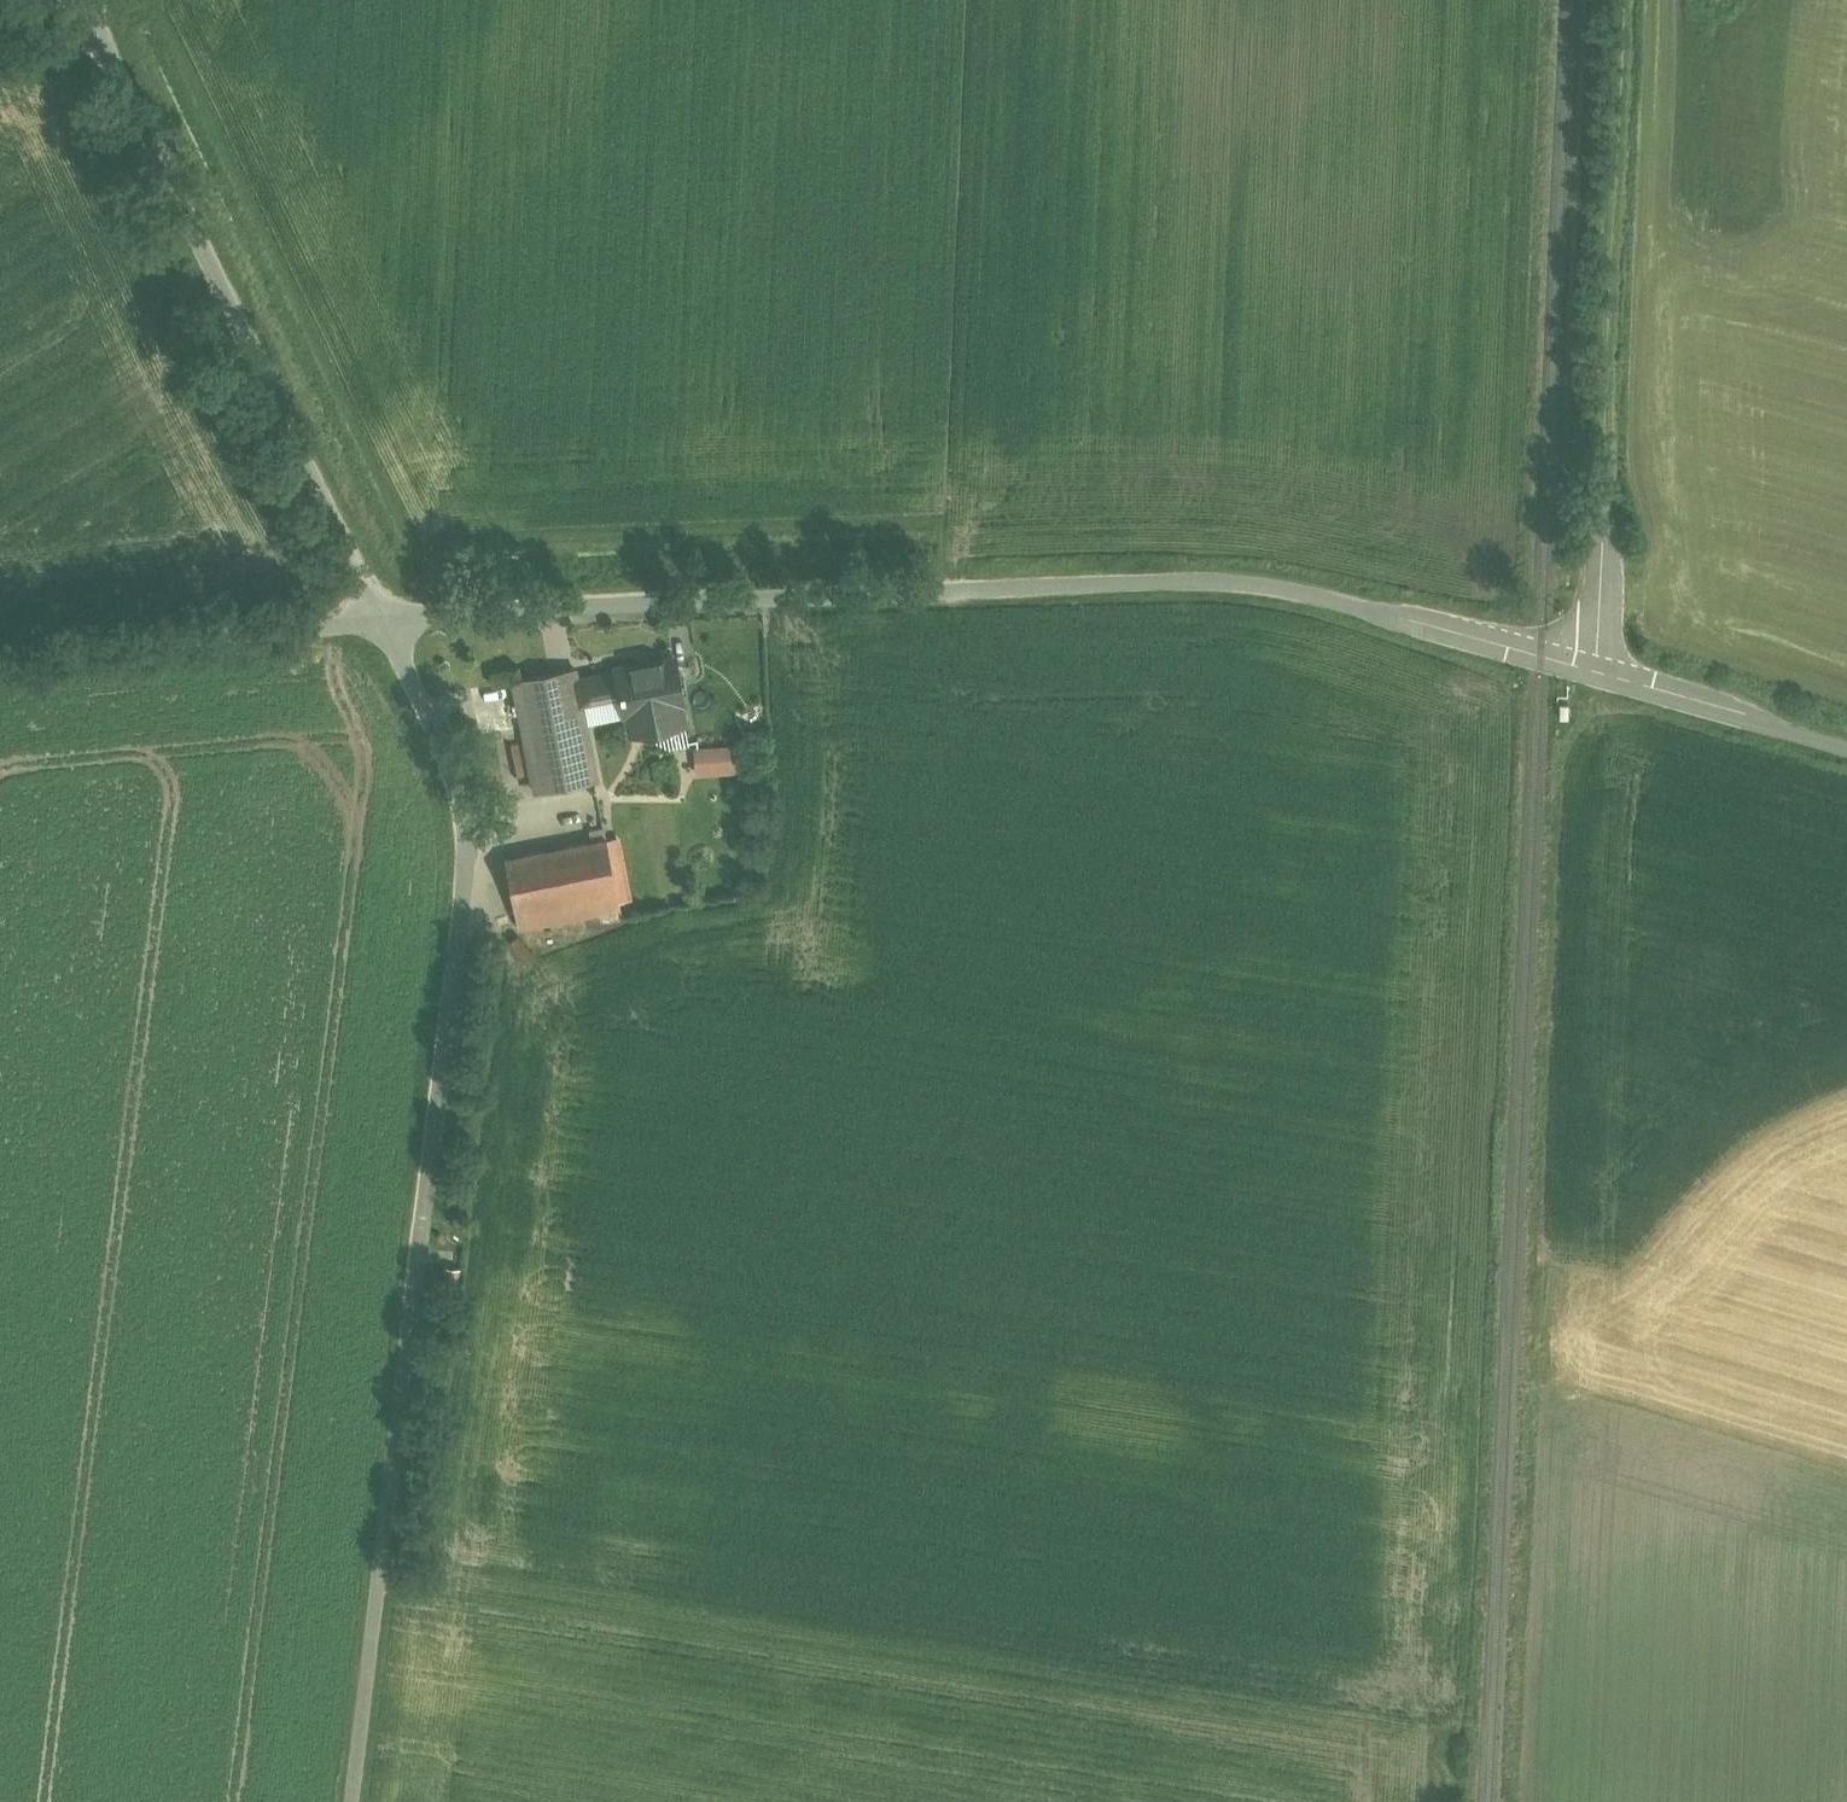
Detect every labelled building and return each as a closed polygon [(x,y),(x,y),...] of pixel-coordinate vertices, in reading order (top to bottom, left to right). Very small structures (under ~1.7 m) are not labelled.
[(683,655),(464,686),(477,739),(518,735),(528,795),(601,784),(594,738),(628,727),(625,754),(699,743),(683,655)] [(739,772),(737,742),(696,745),(699,775),(739,772)] [(612,832),(503,861),(529,933),(628,916),(612,832)]
